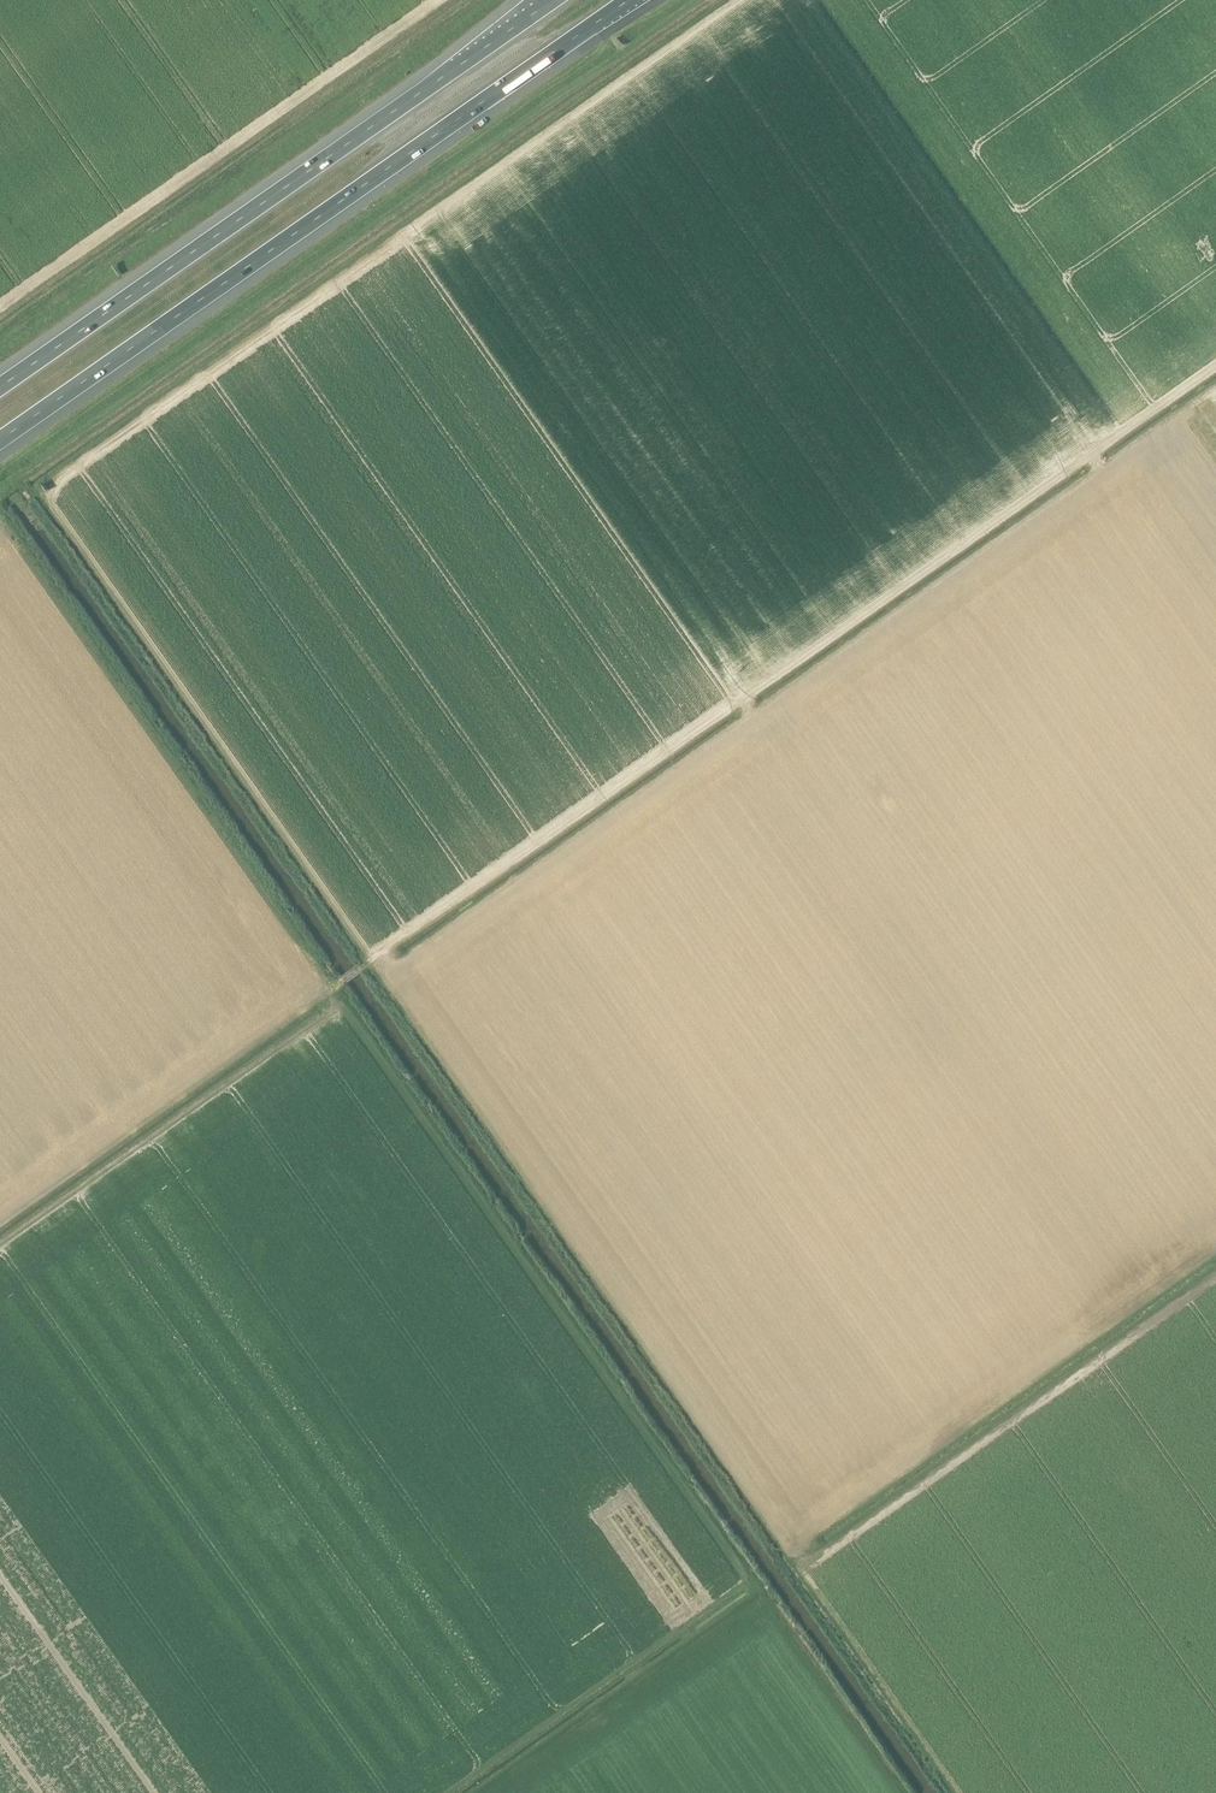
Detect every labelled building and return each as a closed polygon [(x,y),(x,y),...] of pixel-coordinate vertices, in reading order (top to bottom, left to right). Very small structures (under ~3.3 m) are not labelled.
[(298,173),(310,168),(307,162),(295,167),(298,173)] [(280,187),(292,179),(287,172),(276,180),(280,187)]
